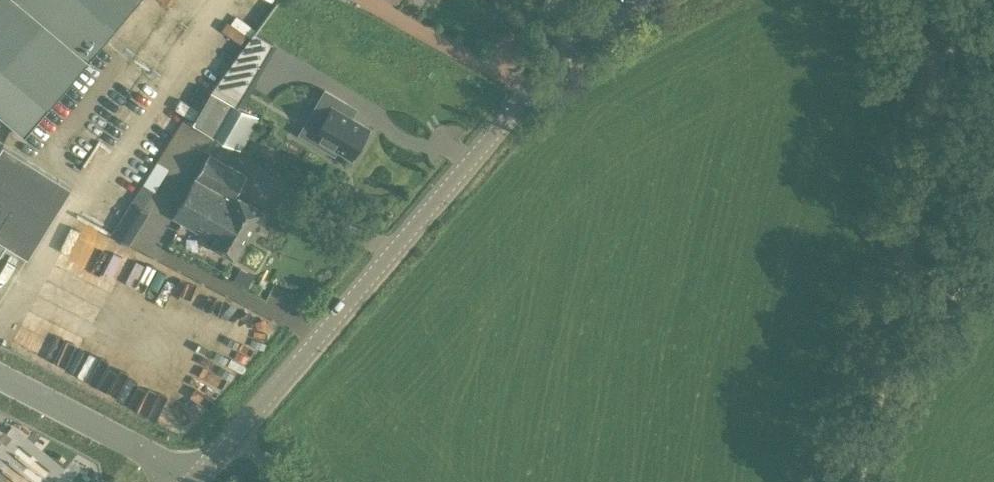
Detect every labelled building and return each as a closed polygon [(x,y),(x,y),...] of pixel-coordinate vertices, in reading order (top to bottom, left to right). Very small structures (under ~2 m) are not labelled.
[(25,134),(49,105),(138,0),(0,0),(0,113),(25,134)] [(219,93),(240,105),(247,93),(236,87),(245,71),(255,77),(263,63),(243,51),(219,93)] [(327,88),(308,120),(320,127),(312,140),(335,153),(338,148),(352,156),(371,125),(354,115),(359,106),(327,88)] [(211,89),(192,122),(242,150),(260,118),(211,89)] [(0,150),(0,255),(51,174),(4,144),(0,150)] [(213,238),(210,244),(235,259),(263,210),(238,195),(235,201),(232,199),(246,174),(210,154),(174,216),(213,238)] [(130,244),(138,230),(121,219),(112,233),(130,244)]
